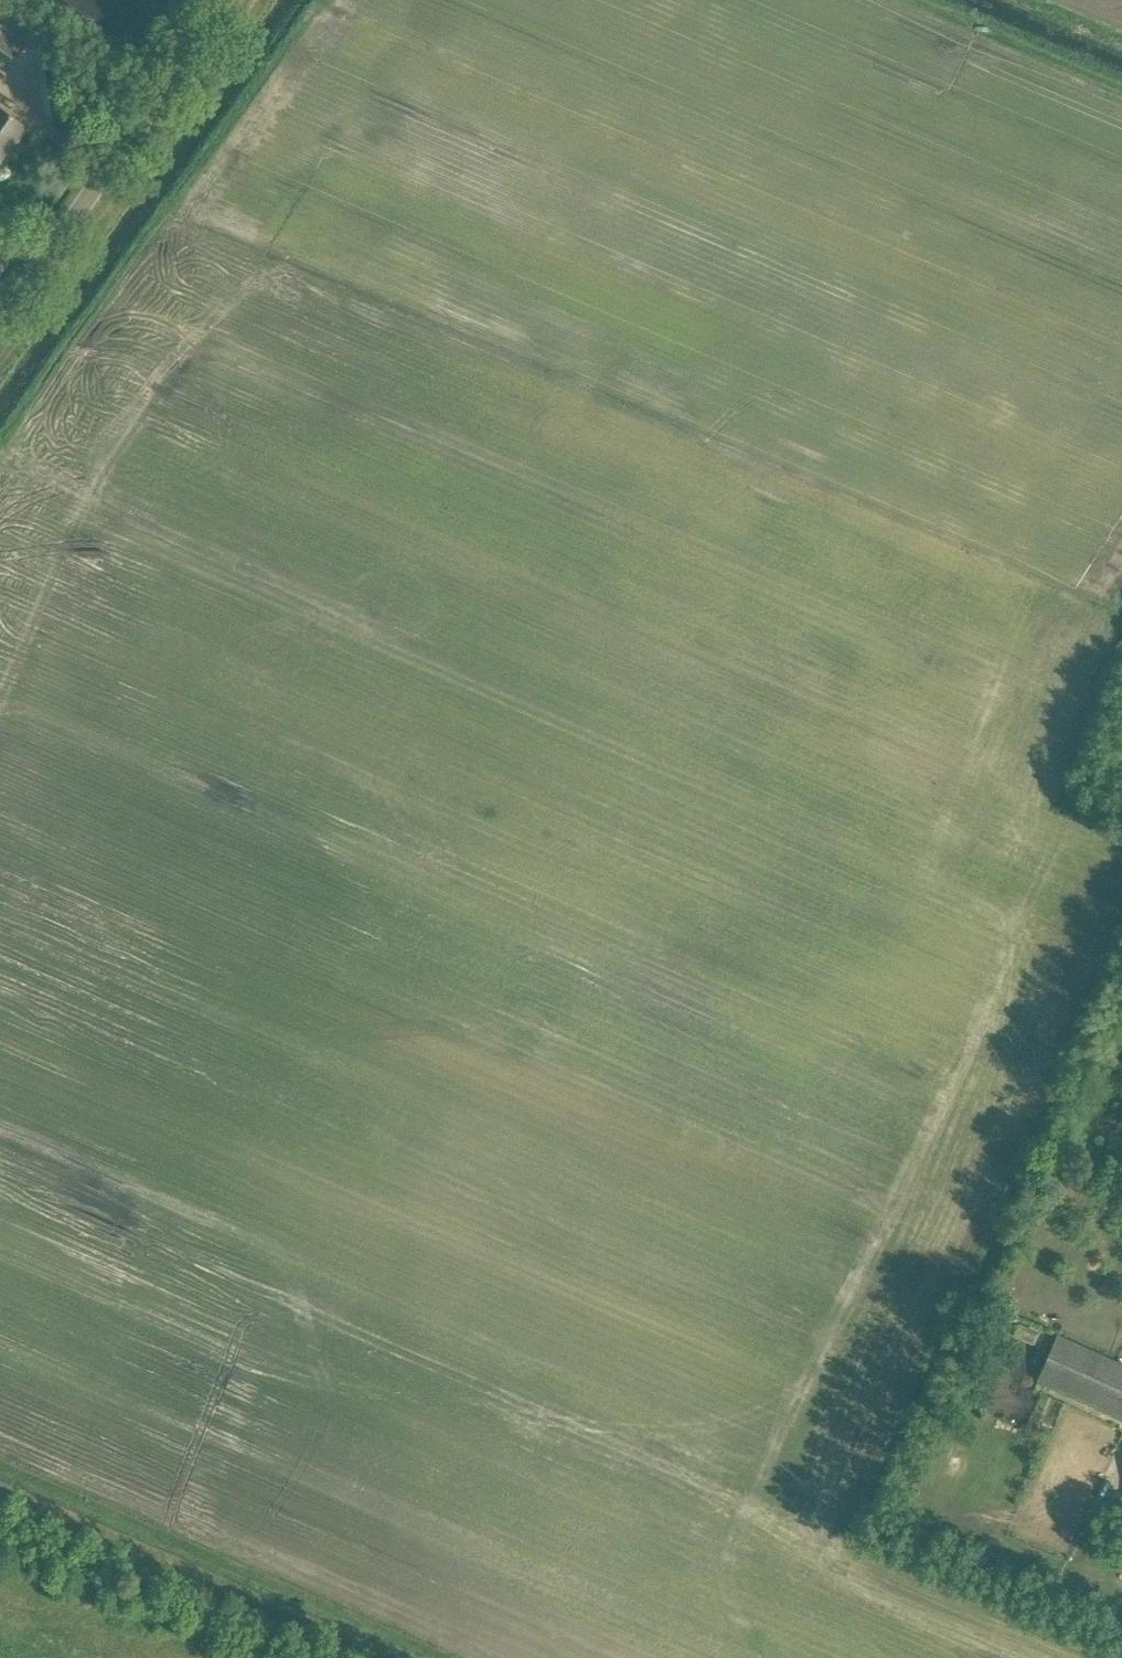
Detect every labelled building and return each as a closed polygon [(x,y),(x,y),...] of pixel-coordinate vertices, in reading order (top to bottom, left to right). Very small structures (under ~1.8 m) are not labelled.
[(7,75),(29,45),(0,24),(0,69),(7,75)] [(29,126),(0,106),(0,163),(10,148),(12,150),(29,126)] [(1057,1336),(1038,1380),(1121,1418),(1121,1364),(1057,1336)]
